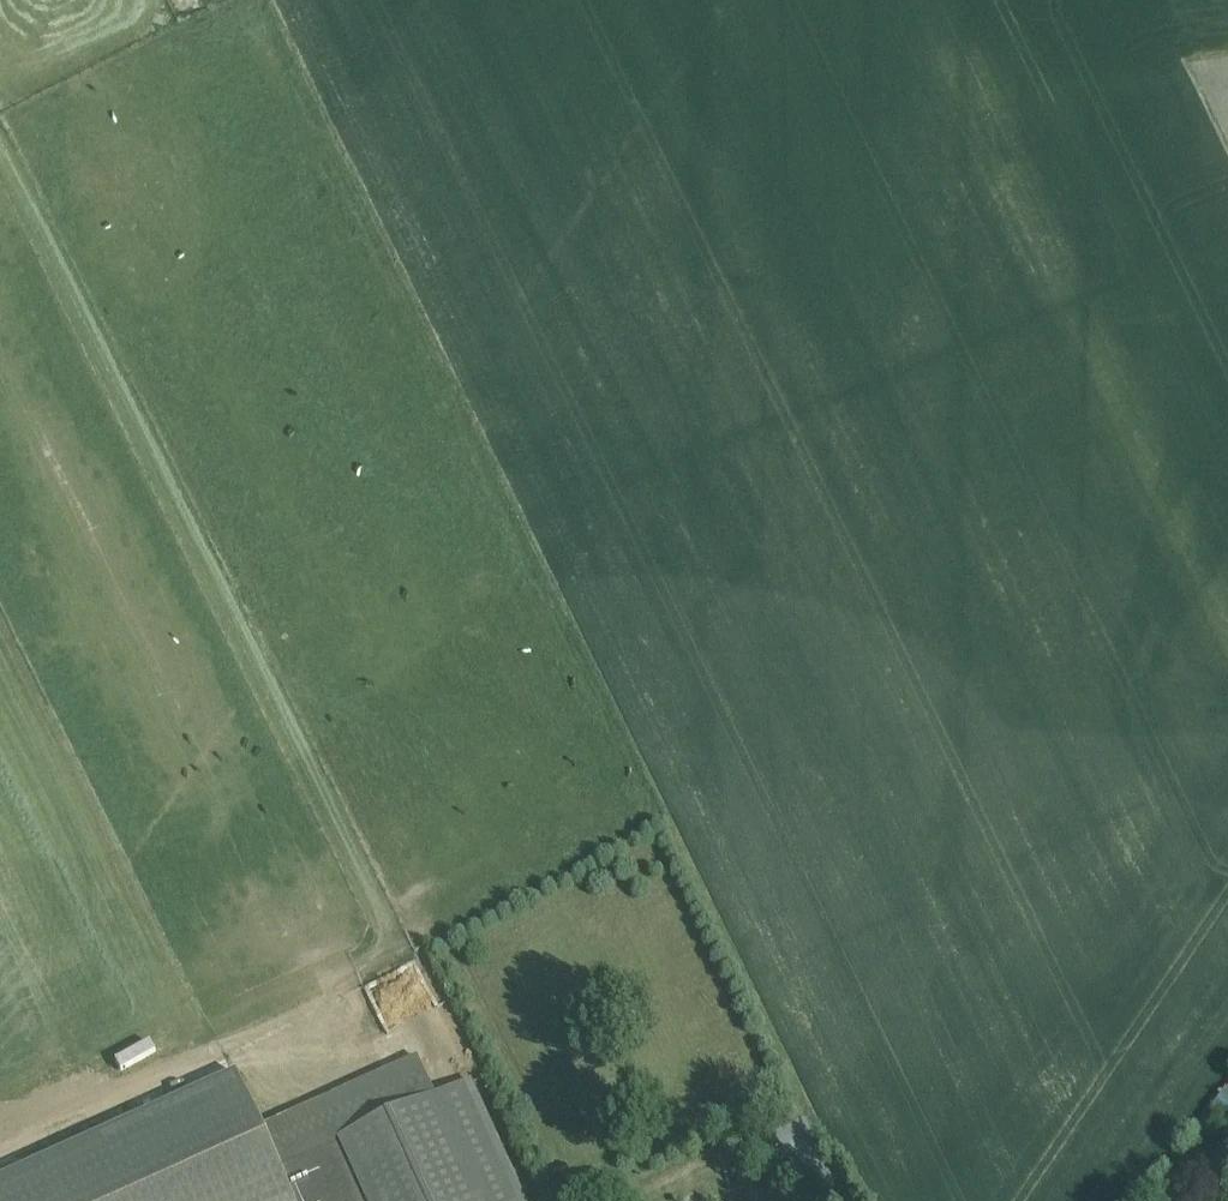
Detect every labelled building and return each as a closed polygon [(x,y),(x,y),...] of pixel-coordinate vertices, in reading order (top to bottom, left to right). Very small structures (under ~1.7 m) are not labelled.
[(261,1129),(280,1171),(340,1144),(366,1200),(524,1200),(475,1092),(471,1083),(451,1092),(436,1098),(433,1092),(417,1057),(342,1092),(261,1129)] [(0,1182),(0,1200),(366,1200),(340,1144),(280,1171),(261,1129),(237,1075),(200,1092),(0,1182)] [(1213,1107),(1227,1118),(1227,1117),(1227,1089),(1226,1091),(1225,1090),(1213,1107)] [(126,1120),(163,1107),(158,1094),(122,1107),(126,1120)] [(111,1112),(85,1123),(90,1137),(116,1126),(111,1112)] [(809,1124),(796,1130),(809,1158),(823,1152),(809,1124)]
